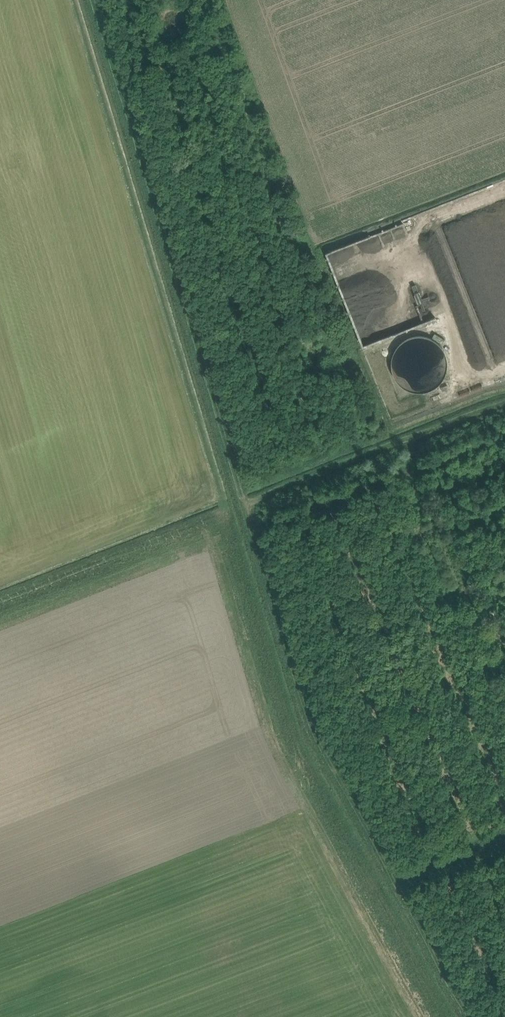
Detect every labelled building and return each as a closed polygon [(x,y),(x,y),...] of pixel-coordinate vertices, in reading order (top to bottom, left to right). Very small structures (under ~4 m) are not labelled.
[(401,285),(392,267),(379,273),(389,291),(401,285)] [(426,348),(424,362),(431,363),(429,373),(444,376),(447,360),(442,359),(443,351),(426,348)]
